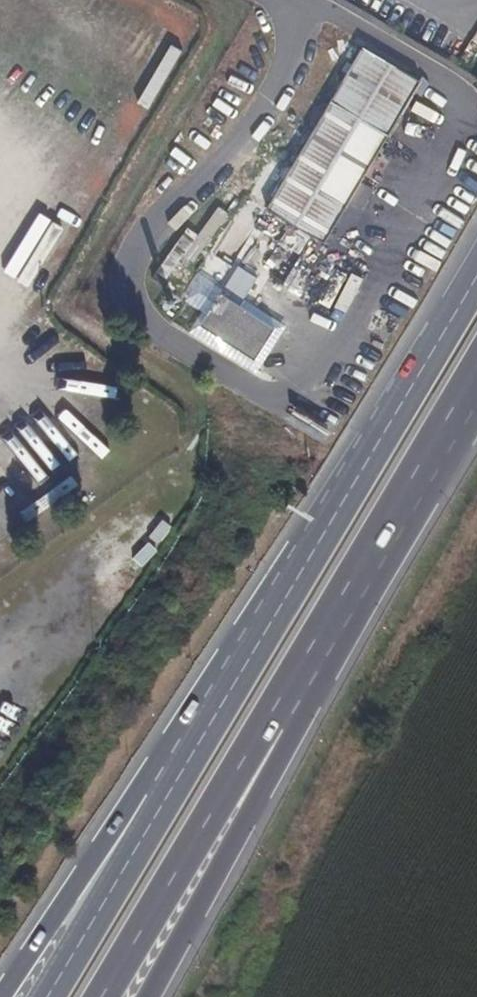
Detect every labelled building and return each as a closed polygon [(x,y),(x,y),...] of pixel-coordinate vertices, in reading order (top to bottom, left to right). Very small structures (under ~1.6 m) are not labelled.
[(423,79),(365,45),(357,56),(416,92),(423,79)] [(328,242),(416,92),(357,56),(268,208),(328,242)] [(296,290),(338,312),(357,275),(315,253),(296,290)] [(220,293),(201,324),(256,357),(275,325),(220,293)]
